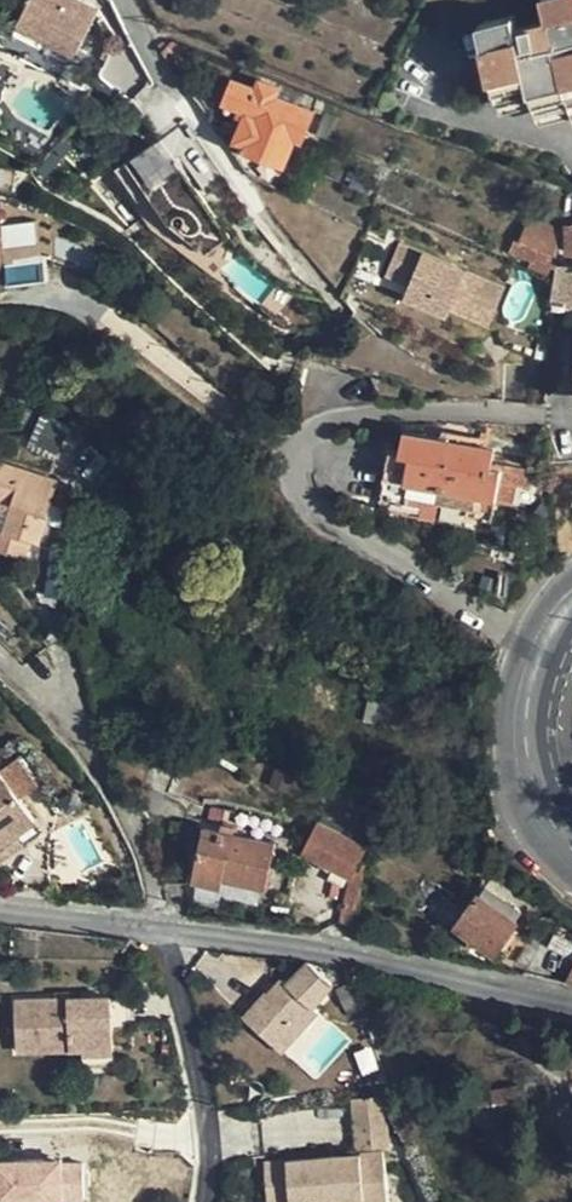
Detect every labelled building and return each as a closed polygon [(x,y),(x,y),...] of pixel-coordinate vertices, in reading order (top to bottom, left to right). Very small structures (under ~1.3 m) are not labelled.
[(47,42),(74,57),(96,13),(71,0),(33,0),(19,28),(47,42)] [(549,20),(517,28),(514,16),(479,24),(499,102),(532,93),(535,105),(536,112),(570,104),(569,100),(571,99),(571,0),(545,0),(549,20)] [(43,48),(47,42),(19,28),(16,34),(43,48)] [(225,103),(239,108),(247,111),(244,119),(236,139),(244,144),(243,148),(285,164),(295,140),(302,142),(314,111),(277,97),(280,88),(258,80),(255,88),(233,80),(225,103)] [(501,113),(535,105),(532,93),(499,102),(501,113)] [(571,115),(571,113),(570,104),(536,112),(539,124),(571,115)] [(235,116),(244,119),(247,111),(239,108),(235,116)] [(225,227),(160,139),(118,172),(140,202),(148,197),(158,211),(178,198),(208,240),(225,227)] [(231,235),(225,227),(208,240),(178,198),(158,211),(167,224),(208,252),(231,235)] [(559,232),(560,229),(529,218),(520,240),(515,238),(509,252),(532,261),(538,248),(556,255),(559,232)] [(399,243),(386,275),(409,285),(453,302),(471,310),(469,316),(490,324),(505,288),(399,243)] [(548,275),(556,255),(538,248),(532,261),(529,267),(548,275)] [(552,298),(571,301),(571,265),(555,263),(552,291),(552,298)] [(453,302),(409,285),(406,294),(448,312),(450,308),(453,302)] [(540,310),(509,296),(502,314),(532,327),(540,310)] [(471,310),(453,302),(450,308),(469,316),(471,310)] [(42,417),(41,418),(34,437),(28,450),(55,461),(68,429),(68,427),(42,417)] [(435,520),(439,502),(469,507),(467,515),(493,520),(496,502),(513,504),(517,486),(529,488),(531,471),(491,465),(494,448),(406,432),(401,454),(390,453),(381,500),(421,508),(419,516),(435,520)] [(12,509),(3,536),(0,535),(0,553),(26,561),(30,543),(38,545),(58,484),(0,466),(0,505),(12,509)] [(3,536),(12,509),(0,505),(0,535),(3,536)] [(366,722),(396,727),(401,707),(370,699),(366,722)] [(25,845),(19,836),(37,822),(22,800),(39,787),(18,758),(0,771),(0,862),(25,845)] [(350,878),(367,846),(320,823),(304,854),(350,878)] [(267,887),(276,844),(207,829),(195,881),(221,888),(224,878),(267,887)] [(523,909),(489,885),(459,927),(496,954),(517,923),(515,920),(523,909)] [(314,1005),(335,980),(310,959),(289,979),(283,976),(269,991),(297,1017),(311,1003),(314,1005)] [(295,1016),(269,991),(267,988),(244,1013),(272,1039),(295,1016)] [(116,1048),(113,996),(16,999),(19,1052),(116,1048)] [(314,1005),(311,1003),(297,1017),(304,1024),(318,1009),(314,1005)] [(540,1083),(524,1085),(529,1103),(544,1099),(546,1094),(545,1088),(543,1084),(540,1083)] [(276,1154),(278,1198),(347,1195),(347,1201),(398,1201),(395,1147),(276,1154)] [(81,1160),(0,1162),(0,1201),(82,1201),(81,1160)]
